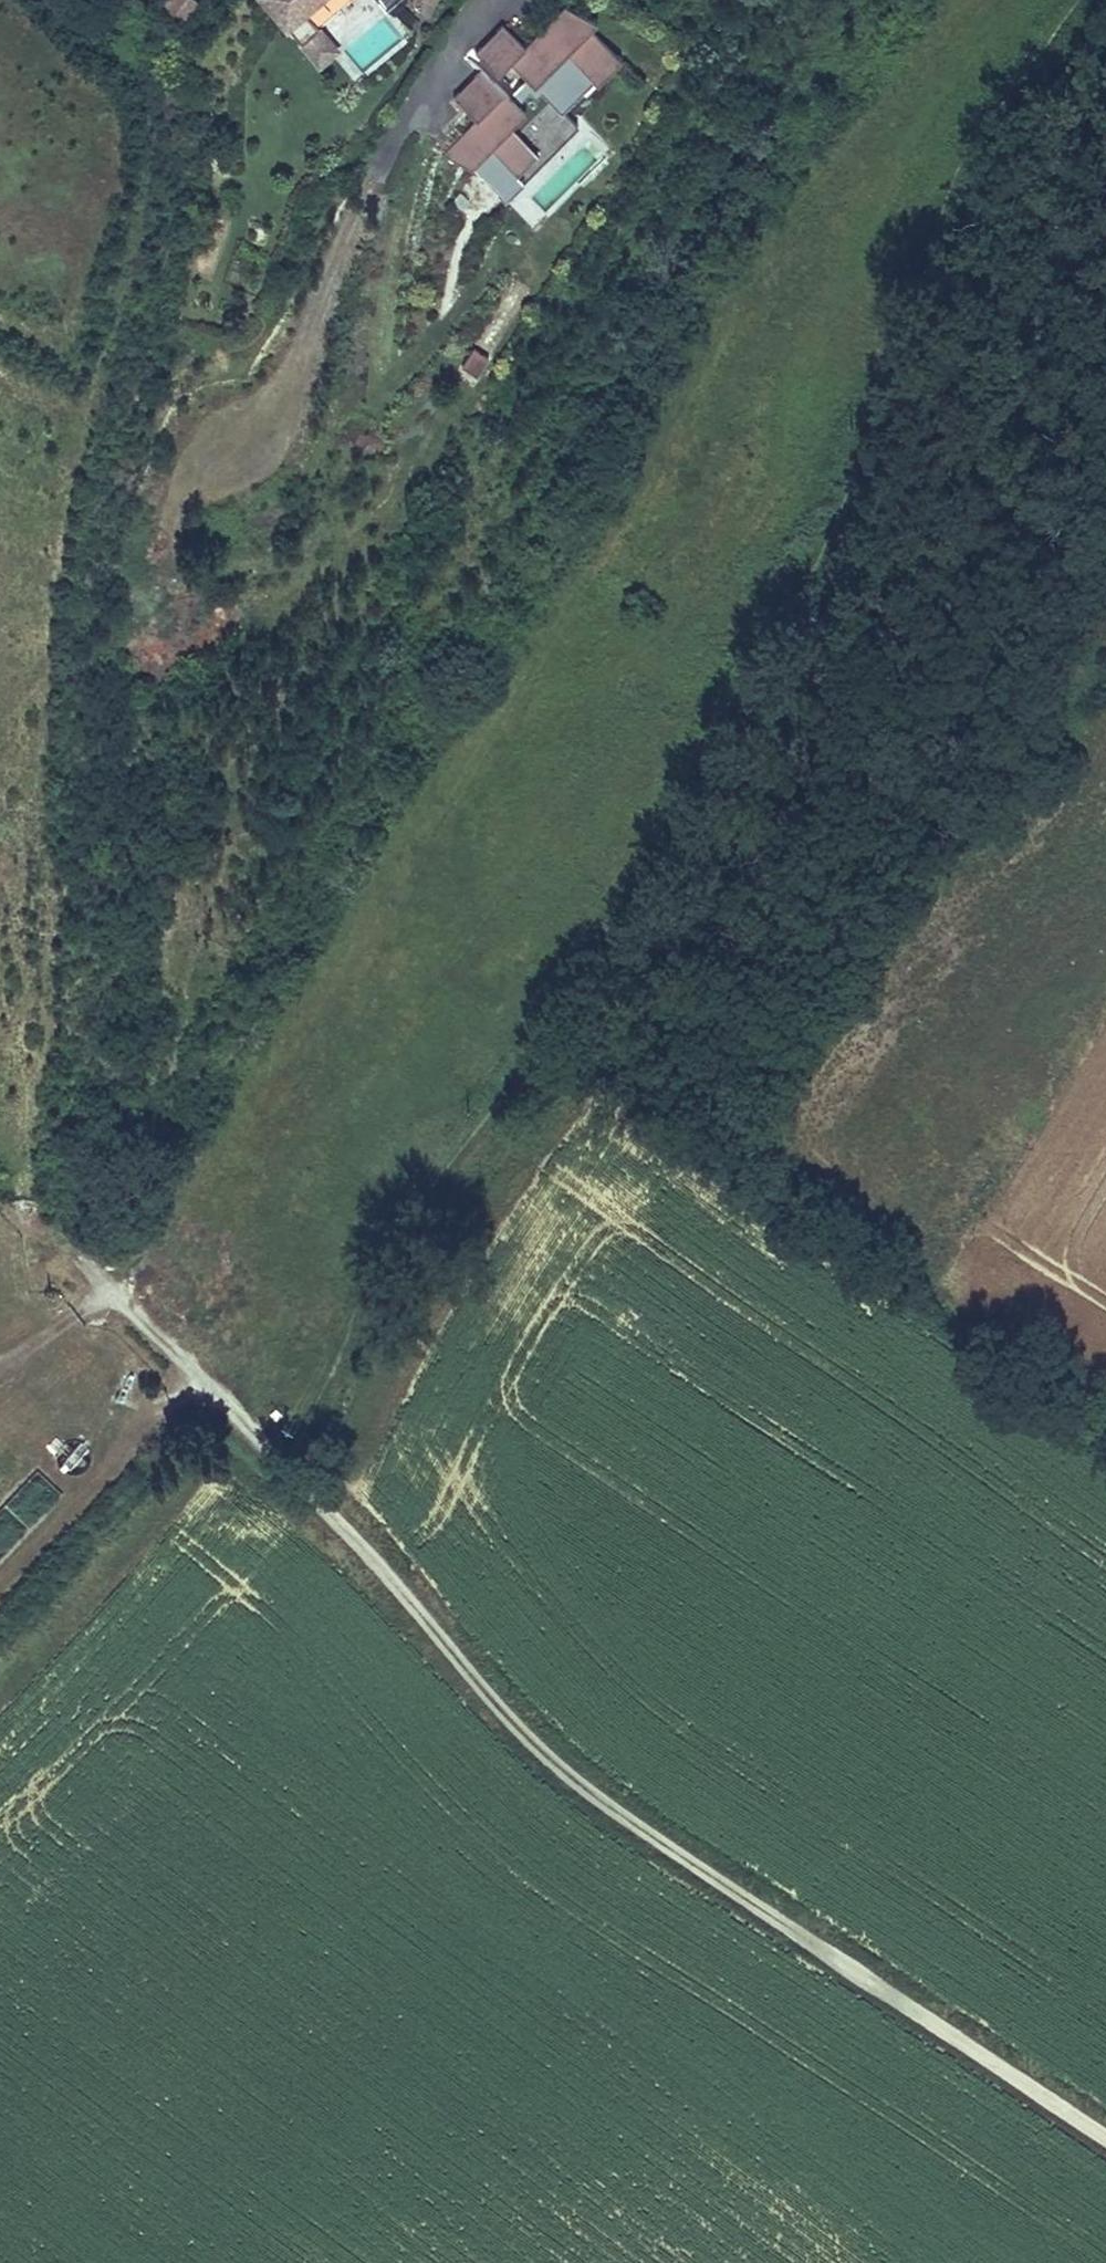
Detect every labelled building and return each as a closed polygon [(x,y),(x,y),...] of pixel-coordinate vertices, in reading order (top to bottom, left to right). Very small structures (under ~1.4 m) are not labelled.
[(188,24),(201,2),(197,0),(176,0),(168,13),(188,24)] [(303,46),(320,31),(354,0),(261,0),(303,46)] [(387,9),(389,6),(396,0),(379,0),(387,9)] [(525,46),(502,24),(470,58),(481,69),(454,96),(477,119),(442,155),(472,170),(505,202),(578,128),(562,113),(593,82),(598,87),(621,62),(590,31),(598,23),(564,6),(525,46)] [(338,51),(320,31),(303,46),(321,66),(336,53),(338,51)] [(461,370),(478,379),(488,359),(471,350),(461,370)]
